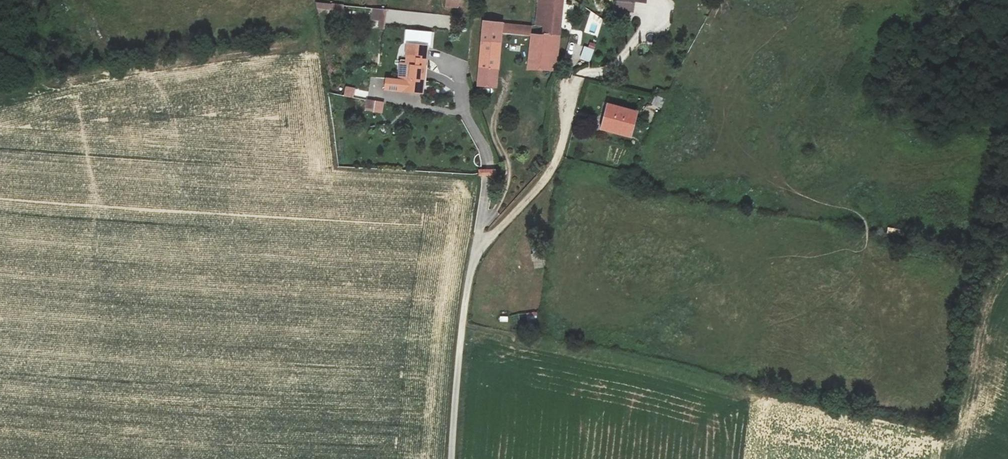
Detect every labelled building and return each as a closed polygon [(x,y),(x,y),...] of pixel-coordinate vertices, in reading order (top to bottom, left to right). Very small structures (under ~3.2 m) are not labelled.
[(445,8),(459,8),(459,0),(445,0),(445,8)] [(560,37),(564,7),(568,6),(568,0),(538,0),(535,26),(537,27),(537,31),(542,32),(542,35),(560,37)] [(646,0),(617,0),(616,11),(632,13),(633,1),(646,3),(646,0)] [(372,8),(371,20),(379,20),(378,29),(385,29),(386,9),(372,8)] [(477,86),(496,88),(503,33),(529,35),(530,25),(483,21),(477,86)] [(560,37),(542,35),(531,35),(527,70),(556,71),(560,37)] [(428,46),(409,44),(405,80),(388,78),(386,89),(422,93),(428,46)] [(585,47),(580,59),(589,62),(594,50),(585,47)] [(344,87),(343,95),(353,96),(354,89),(344,87)] [(368,99),(366,110),(382,113),(384,103),(368,99)] [(636,112),(608,104),(601,128),(630,136),(636,112)] [(544,267),(541,254),(532,256),(535,269),(544,267)] [(536,312),(526,312),(527,323),(537,322),(536,312)]
